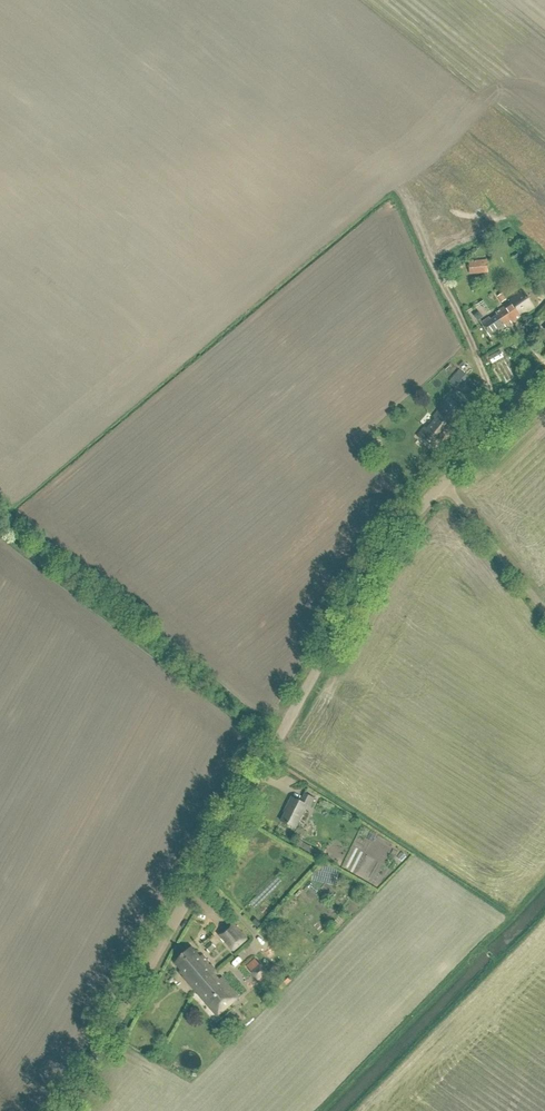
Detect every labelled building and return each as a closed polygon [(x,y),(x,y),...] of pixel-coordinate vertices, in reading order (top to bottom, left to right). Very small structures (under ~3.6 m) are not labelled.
[(470,261),(471,275),(489,273),(488,260),(470,261)] [(498,317),(492,321),(489,318),(481,323),(483,326),(491,337),(506,327),(504,324),(509,321),(511,323),(535,307),(524,292),(510,301),(512,304),(496,314),(498,317)] [(502,303),(507,300),(503,294),(498,297),(502,303)] [(459,369),(453,377),(463,384),(469,377),(459,369)] [(449,399),(417,437),(435,452),(442,443),(445,445),(474,410),(467,404),(462,411),(449,399)] [(296,829),(308,806),(311,807),(315,799),(305,794),(301,802),(291,797),(286,809),(287,809),(281,822),(296,829)] [(323,853),(303,843),(304,842),(297,838),(293,844),(300,848),(300,847),(321,858),(323,855),(323,853)] [(234,923),(220,936),(232,950),(233,949),(234,951),(248,939),(244,934),(245,933),(238,925),(237,926),(234,923)] [(209,953),(216,947),(210,941),(204,947),(209,953)] [(179,972),(196,992),(213,976),(217,972),(203,956),(201,957),(192,948),(175,963),(181,971),(179,972)] [(252,973),(259,980),(265,987),(273,980),(268,974),(269,974),(261,964),(260,965),(255,959),(247,966),(252,972),(252,973)] [(228,972),(246,991),(255,983),(236,964),(228,972)] [(218,1017),(239,998),(222,978),(217,981),(213,976),(196,992),(218,1017)] [(282,989),(288,983),(285,980),(279,986),(282,989)]
